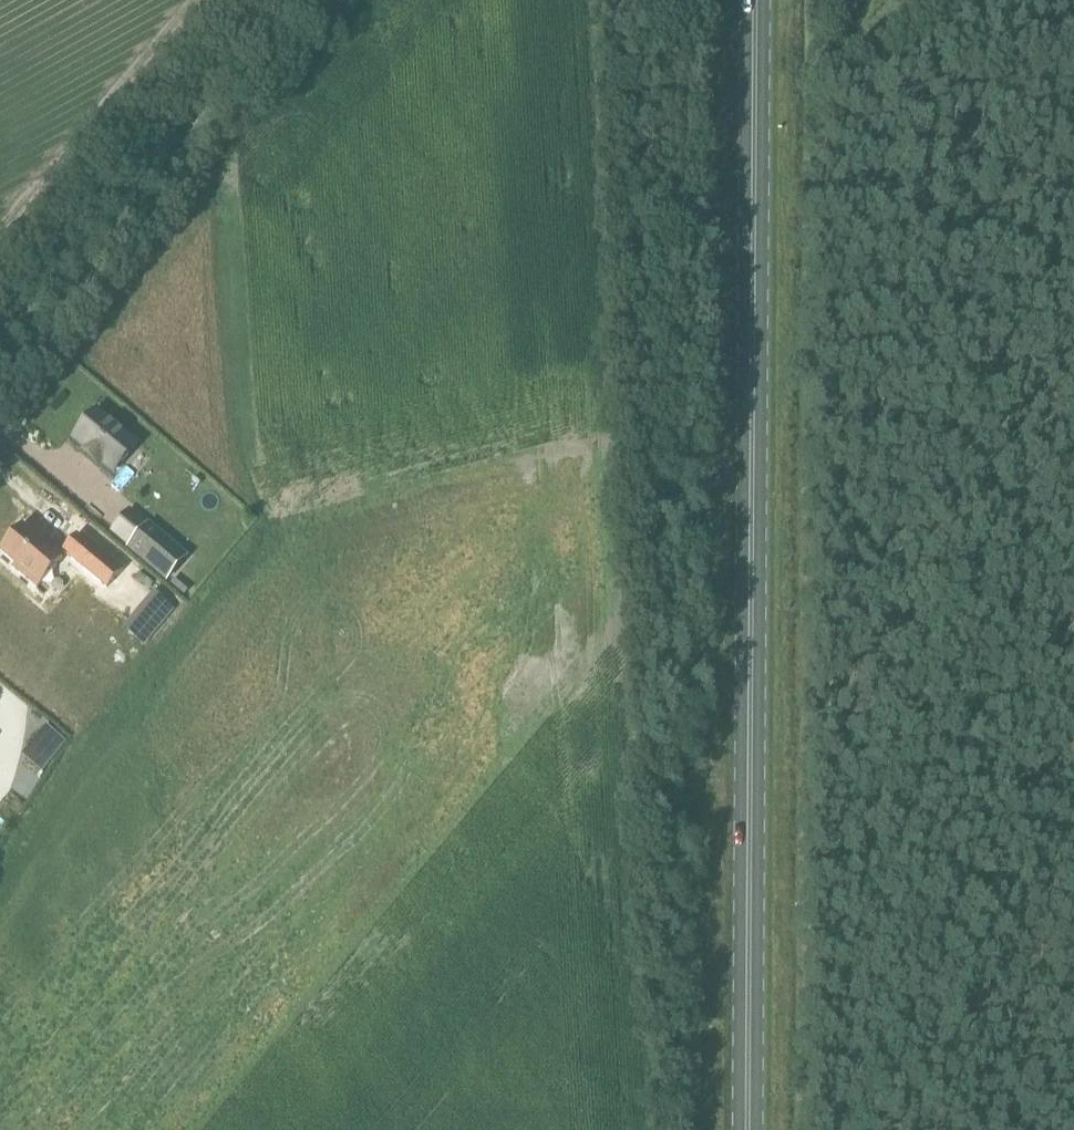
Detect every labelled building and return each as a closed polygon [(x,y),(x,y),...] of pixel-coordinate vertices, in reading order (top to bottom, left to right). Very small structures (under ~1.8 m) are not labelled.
[(114,472),(137,445),(97,411),(74,438),(88,449),(86,451),(99,462),(101,460),(114,472)] [(189,556),(149,522),(127,549),(167,583),(189,556)] [(63,558),(23,524),(0,551),(16,564),(13,568),(38,589),(63,558)] [(84,533),(69,550),(116,586),(130,570),(84,533)]
